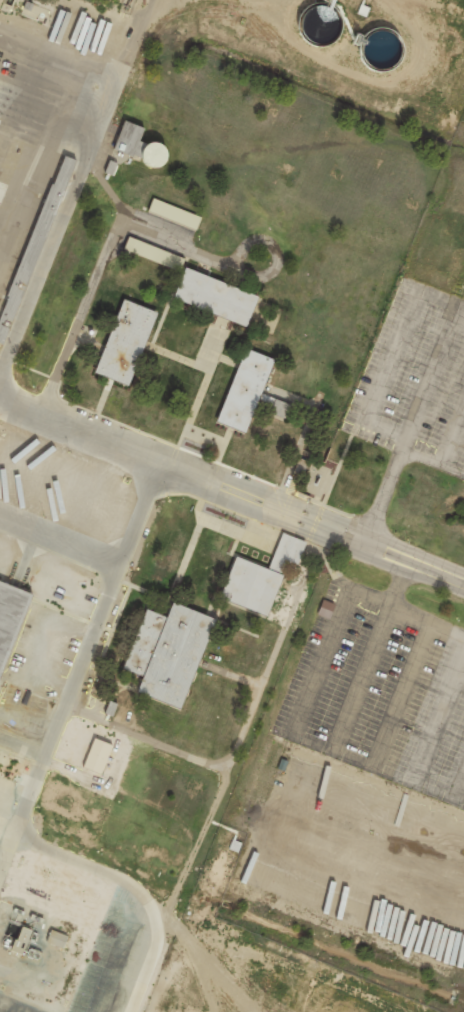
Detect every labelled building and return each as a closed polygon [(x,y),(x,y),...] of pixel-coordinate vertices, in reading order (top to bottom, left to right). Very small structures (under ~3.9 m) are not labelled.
[(115,150),(164,166),(170,147),(141,137),(145,126),(125,119),(115,150)] [(124,251),(177,268),(182,255),(128,238),(124,251)] [(259,295),(185,267),(173,298),(247,326),(259,295)] [(157,311),(123,298),(97,373),(131,385),(157,311)] [(219,422),(248,432),(258,402),(272,407),(269,415),(284,420),(290,403),(262,394),(274,358),(244,348),(219,422)] [(306,540),(282,532),(270,568),(235,556),(221,599),(269,615),(287,562),(298,566),(306,540)] [(31,599),(0,675),(0,586),(31,599)] [(318,613),(330,618),(336,604),(324,599),(318,613)] [(125,669),(144,676),(138,693),(184,709),(215,617),(173,602),(168,616),(146,608),(125,669)] [(84,767),(102,773),(113,744),(95,738),(84,767)] [(68,936),(52,929),(47,941),(63,948),(68,936)]
